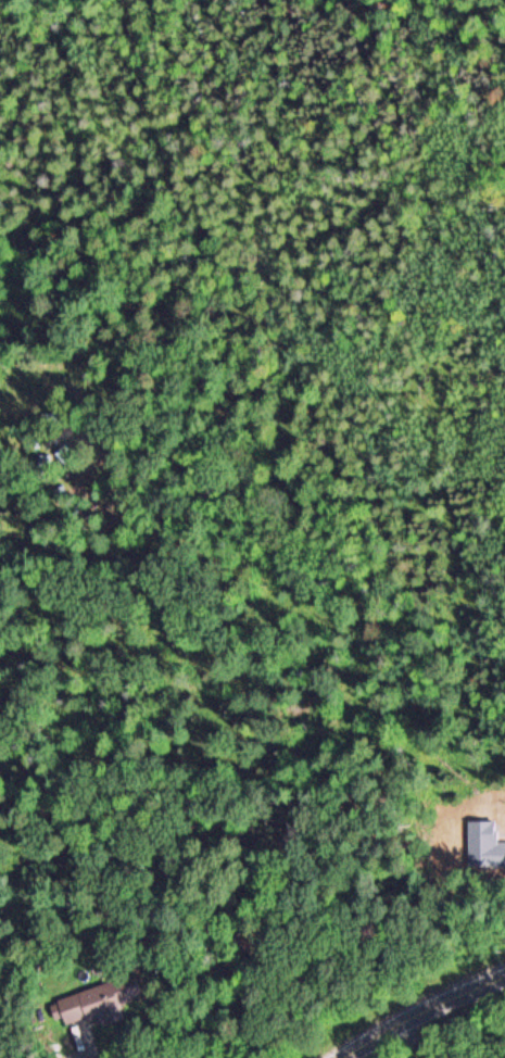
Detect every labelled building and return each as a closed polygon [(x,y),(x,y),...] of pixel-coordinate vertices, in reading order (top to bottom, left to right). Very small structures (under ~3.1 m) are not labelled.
[(103,1026),(123,1020),(119,1006),(131,1002),(125,979),(50,999),(57,1026),(100,1014),(103,1026)]
